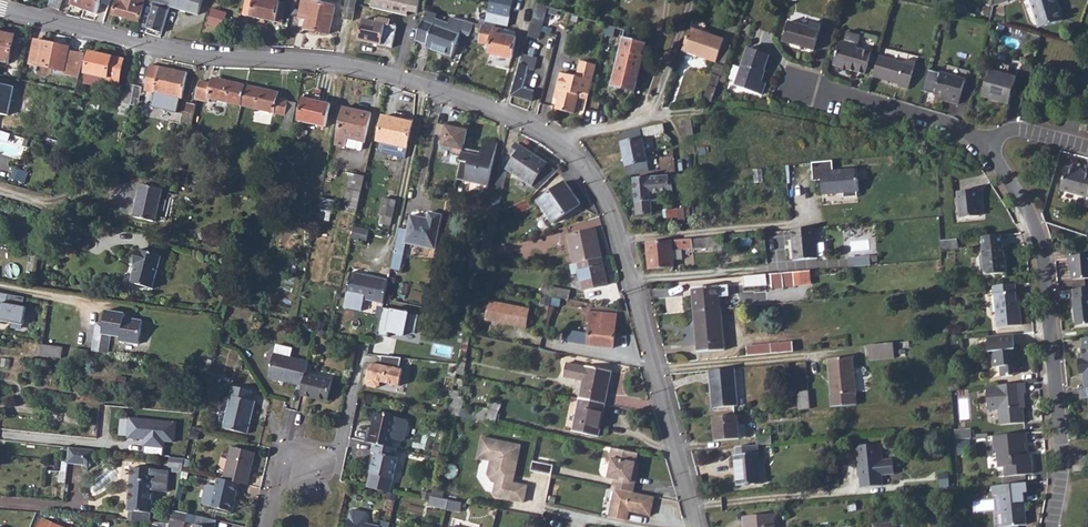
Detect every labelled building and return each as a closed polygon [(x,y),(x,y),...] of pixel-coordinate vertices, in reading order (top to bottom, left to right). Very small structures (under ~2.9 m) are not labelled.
[(51,7),(61,10),(64,0),(53,0),(51,7)] [(72,6),(84,10),(88,0),(75,0),(72,6)] [(84,10),(96,14),(101,3),(110,6),(112,0),(88,0),(84,10)] [(116,16),(140,22),(147,0),(120,0),(116,16)] [(163,33),(171,8),(173,0),(158,0),(156,6),(154,6),(147,28),(163,33)] [(171,8),(198,16),(202,0),(173,0),(171,8)] [(244,16),(262,20),(266,21),(281,24),(286,4),(278,3),(278,0),(272,0),(272,1),(267,0),(247,0),(244,16)] [(299,19),(306,20),(305,29),(329,35),(335,8),(311,3),(311,0),(302,0),(299,19)] [(344,19),(353,21),(357,0),(348,0),(344,19)] [(370,7),(405,15),(406,11),(417,13),(420,0),(371,0),(370,7)] [(1038,28),(1061,21),(1055,0),(1029,0),(1038,28)] [(490,3),(488,13),(509,18),(511,7),(490,3)] [(534,23),(532,29),(541,32),(549,7),(539,4),(534,23)] [(213,8),(208,23),(223,27),(227,13),(213,8)] [(488,13),(488,15),(487,22),(507,26),(509,18),(488,13)] [(437,17),(425,15),(423,21),(435,26),(435,24),(437,17)] [(423,21),(416,42),(428,46),(427,49),(452,58),(461,34),(469,37),(474,24),(467,22),(457,21),(450,19),(448,29),(435,25),(435,26),(423,21)] [(389,27),(379,25),(363,21),(358,42),(391,49),(396,29),(389,27)] [(790,23),(784,44),(814,53),(821,27),(811,24),(810,29),(790,23)] [(474,24),(468,40),(474,43),(478,35),(481,36),(480,44),(491,47),(490,55),(512,60),(516,39),(515,39),(497,35),(498,29),(474,24)] [(690,28),(682,53),(715,64),(709,82),(703,101),(711,104),(731,47),(723,44),(724,40),(704,33),(690,28)] [(498,29),(497,35),(515,39),(517,34),(498,29)] [(532,29),(530,37),(539,40),(541,32),(532,29)] [(9,64),(16,38),(0,33),(0,62),(9,64)] [(625,38),(612,87),(634,93),(648,44),(625,38)] [(36,41),(31,65),(66,71),(70,52),(71,48),(36,41)] [(835,67),(843,69),(848,71),(866,76),(872,54),(857,50),(858,48),(856,45),(846,42),(840,45),(835,67)] [(748,49),(734,86),(760,96),(765,83),(760,81),(769,57),(748,49)] [(85,55),(70,52),(66,71),(65,75),(81,78),(85,55)] [(125,59),(92,53),(85,84),(107,88),(108,81),(120,83),(125,59)] [(881,55),(875,76),(900,84),(899,86),(909,88),(916,61),(908,59),(907,63),(881,55)] [(524,56),(512,97),(530,102),(533,91),(523,88),(528,69),(533,71),(537,59),(524,56)] [(562,73),(558,89),(562,90),(560,98),(557,108),(574,112),(578,96),(580,91),(590,94),(597,65),(583,61),(578,77),(562,73)] [(152,66),(146,92),(183,99),(188,74),(152,66)] [(1009,107),(1010,101),(1011,98),(1014,89),(1012,87),(1014,79),(990,71),(982,98),(1009,107)] [(934,95),(944,98),(949,100),(948,101),(958,105),(965,81),(941,73),(934,95)] [(218,86),(212,84),(202,82),(198,100),(209,102),(211,99),(242,106),(246,86),(220,80),(218,86)] [(7,116),(14,88),(0,85),(0,114),(7,116)] [(246,86),(242,106),(286,115),(283,129),(292,131),(297,103),(277,99),(272,98),(273,92),(246,86)] [(135,96),(134,100),(141,101),(143,89),(137,87),(135,96)] [(305,96),(299,122),(325,128),(331,105),(319,103),(320,100),(305,96)] [(189,104),(186,118),(194,120),(197,105),(189,104)] [(345,148),(346,148),(348,140),(357,142),(365,144),(371,115),(344,109),(337,147),(345,148)] [(386,117),(381,141),(383,142),(381,150),(383,153),(407,158),(415,119),(397,116),(396,119),(386,117)] [(690,121),(673,123),(673,137),(678,137),(678,133),(682,133),(682,136),(692,135),(690,121)] [(662,125),(644,129),(646,137),(663,133),(663,130),(670,128),(669,122),(662,123),(662,125)] [(444,139),(446,127),(438,125),(436,137),(444,139)] [(464,149),(468,129),(460,127),(459,130),(446,127),(444,139),(442,148),(454,150),(453,154),(463,156),(464,149)] [(640,130),(619,134),(628,176),(642,173),(640,163),(646,162),(640,130)] [(348,140),(346,148),(355,150),(357,142),(348,140)] [(463,156),(457,181),(489,187),(498,145),(485,142),(483,153),(464,149),(463,156)] [(509,170),(539,190),(558,171),(518,144),(511,154),(516,158),(509,170)] [(831,162),(810,164),(812,182),(820,181),(821,196),(841,194),(842,199),(856,197),(856,195),(858,194),(857,182),(854,182),(854,172),(832,174),(831,162)] [(1061,190),(1087,198),(1087,194),(1087,175),(1078,172),(1079,171),(1067,168),(1061,190)] [(499,170),(492,205),(497,206),(503,179),(504,179),(506,172),(499,170)] [(347,194),(345,208),(357,211),(365,177),(355,175),(351,192),(348,191),(347,194)] [(688,175),(634,178),(637,215),(652,214),(651,201),(650,189),(650,186),(688,183),(688,182),(688,175)] [(971,178),(957,180),(957,189),(972,187),(971,178)] [(387,201),(397,203),(400,186),(390,183),(387,201)] [(566,183),(539,201),(554,222),(581,205),(566,183)] [(144,185),(136,218),(157,223),(165,191),(144,185)] [(976,189),(954,191),(957,217),(977,215),(975,200),(977,200),(976,189)] [(322,196),(317,222),(331,225),(336,199),(322,196)] [(530,199),(515,206),(519,214),(534,208),(530,199)] [(492,205),(489,218),(498,214),(499,207),(497,206),(492,205)] [(687,208),(665,207),(665,217),(678,217),(678,221),(687,221),(687,208)] [(400,231),(391,271),(400,273),(406,246),(435,251),(442,217),(429,214),(428,222),(411,218),(407,232),(400,231)] [(354,226),(352,237),(367,240),(369,229),(354,226)] [(813,229),(790,230),(793,261),(815,259),(813,229)] [(568,235),(574,264),(602,258),(596,230),(568,235)] [(999,234),(980,236),(981,247),(980,247),(982,270),(986,273),(1005,271),(1004,260),(1002,260),(1001,255),(1002,254),(1002,244),(1000,244),(999,234)] [(723,237),(671,241),(671,243),(647,244),(649,269),(674,266),(673,260),(672,251),(681,250),(726,248),(726,245),(723,245),(723,237)] [(953,238),(937,240),(938,249),(954,247),(953,238)] [(505,245),(491,248),(492,257),(506,254),(505,245)] [(134,285),(155,290),(165,255),(141,248),(137,266),(139,267),(134,285)] [(672,251),(673,260),(682,259),(681,250),(672,251)] [(1069,256),(1069,264),(1071,264),(1072,279),(1087,278),(1087,255),(1069,256)] [(867,256),(846,258),(847,267),(868,265),(867,256)] [(574,264),(571,265),(572,275),(580,274),(583,290),(608,285),(602,258),(574,264)] [(794,272),(743,276),(745,289),(773,287),(773,291),(796,290),(794,272)] [(346,298),(383,306),(389,282),(352,275),(346,298)] [(1014,283),(991,285),(995,326),(1020,324),(1018,306),(1015,306),(1014,283)] [(728,285),(692,289),(693,290),(696,290),(697,302),(694,302),(695,311),(722,308),(721,297),(730,296),(728,285)] [(542,286),(540,294),(552,296),(569,300),(571,292),(542,286)] [(1071,289),(1072,296),(1073,296),(1073,303),(1072,303),(1073,315),(1087,314),(1087,287),(1071,289)] [(8,304),(9,293),(0,292),(0,303),(8,304)] [(485,321),(514,326),(518,307),(489,302),(485,321)] [(0,303),(0,323),(26,326),(29,306),(8,304),(0,303)] [(518,307),(514,326),(526,329),(530,309),(518,307)] [(722,308),(695,311),(698,353),(726,350),(722,308)] [(383,310),(376,337),(387,340),(388,335),(404,338),(405,334),(415,336),(419,317),(383,310)] [(589,311),(588,323),(590,324),(589,345),(614,348),(617,314),(589,311)] [(103,312),(100,334),(118,337),(117,341),(136,343),(139,321),(124,319),(123,321),(121,321),(122,315),(103,312)] [(1011,333),(986,335),(987,350),(990,350),(991,366),(998,366),(998,376),(1011,375),(1012,373),(1022,373),(1021,356),(1015,356),(1015,349),(1013,349),(1011,333)] [(1078,363),(1079,374),(1087,373),(1087,338),(1081,339),(1081,348),(1080,348),(1081,360),(1081,363),(1078,363)] [(794,342),(748,346),(749,356),(795,352),(794,342)] [(894,342),(870,345),(871,360),(896,358),(894,342)] [(41,344),(40,355),(61,358),(62,347),(41,344)] [(270,378),(304,386),(307,374),(310,363),(292,359),(294,350),(277,346),(270,378)] [(397,386),(401,369),(398,369),(400,358),(381,355),(380,364),(373,363),(369,364),(364,383),(367,387),(374,389),(379,386),(380,382),(397,386)] [(853,358),(828,360),(832,406),(857,404),(853,358)] [(583,381),(580,399),(605,404),(612,371),(586,366),(586,367),(566,363),(564,377),(583,381)] [(734,369),(710,371),(713,409),(738,406),(734,369)] [(304,386),(302,395),(329,401),(334,381),(307,374),(304,386)] [(1023,384),(995,386),(984,387),(987,410),(997,409),(999,425),(1022,423),(1021,405),(1022,404),(1021,394),(1024,394),(1023,384)] [(236,387),(226,429),(250,435),(258,403),(253,402),(255,392),(236,387)] [(453,391),(451,410),(462,412),(465,393),(453,391)] [(809,391),(798,391),(799,410),(811,409),(809,391)] [(605,404),(580,399),(573,432),(599,437),(605,404)] [(476,408),(474,420),(494,424),(497,412),(476,408)] [(370,430),(367,444),(375,446),(393,449),(394,441),(405,443),(408,441),(412,425),(410,422),(376,415),(372,430),(370,430)] [(164,442),(173,443),(175,421),(128,416),(125,438),(143,440),(143,446),(163,448),(164,442)] [(737,416),(713,418),(715,442),(739,439),(739,438),(746,437),(745,424),(738,424),(737,416)] [(1025,434),(992,436),(994,450),(996,450),(997,468),(1003,467),(1004,477),(1031,474),(1030,455),(1024,455),(1023,444),(1026,444),(1025,434)] [(756,438),(756,445),(772,444),(771,436),(756,438)] [(517,445),(479,438),(475,458),(488,461),(485,474),(490,482),(493,482),(491,492),(494,497),(521,502),(524,486),(510,483),(510,480),(508,480),(509,475),(511,476),(517,445)] [(878,444),(854,446),(859,488),(881,485),(879,470),(892,468),(890,458),(880,459),(878,444)] [(756,445),(735,447),(736,456),(734,456),(737,487),(760,485),(756,445)] [(70,446),(69,462),(87,464),(88,456),(95,457),(95,449),(70,446)] [(393,449),(375,446),(373,455),(377,456),(372,476),(379,477),(377,485),(370,483),(369,489),(393,494),(400,461),(396,460),(398,450),(393,449)] [(637,454),(612,448),(610,456),(612,459),(608,478),(614,479),(635,483),(637,470),(634,469),(635,463),(637,454)] [(234,449),(226,481),(242,485),(249,487),(258,455),(234,449)] [(182,467),(175,466),(177,457),(172,456),(170,467),(182,470),(182,467)] [(527,471),(551,476),(553,466),(529,461),(527,471)] [(130,513),(129,522),(148,524),(149,514),(151,514),(153,493),(167,493),(168,473),(131,470),(130,481),(133,482),(131,502),(128,501),(127,513),(130,513)] [(379,477),(372,476),(370,483),(377,485),(379,477)] [(635,483),(614,479),(612,489),(614,489),(633,492),(635,483)] [(226,481),(222,480),(219,488),(212,486),(208,488),(205,503),(207,506),(214,508),(214,509),(234,514),(242,485),(226,481)] [(1026,482),(991,486),(992,495),(1000,495),(1003,526),(1026,524),(1025,506),(1023,506),(1022,502),(1024,502),(1024,492),(1027,492),(1026,482)] [(432,488),(430,497),(441,499),(443,491),(432,488)] [(633,492),(614,489),(609,518),(626,521),(627,511),(651,515),(654,496),(633,492)] [(441,499),(430,497),(428,502),(428,505),(446,509),(448,500),(441,499)] [(174,511),(171,526),(170,526),(186,526),(189,515),(174,511)] [(743,518),(744,526),(771,526),(770,516),(743,518)]
